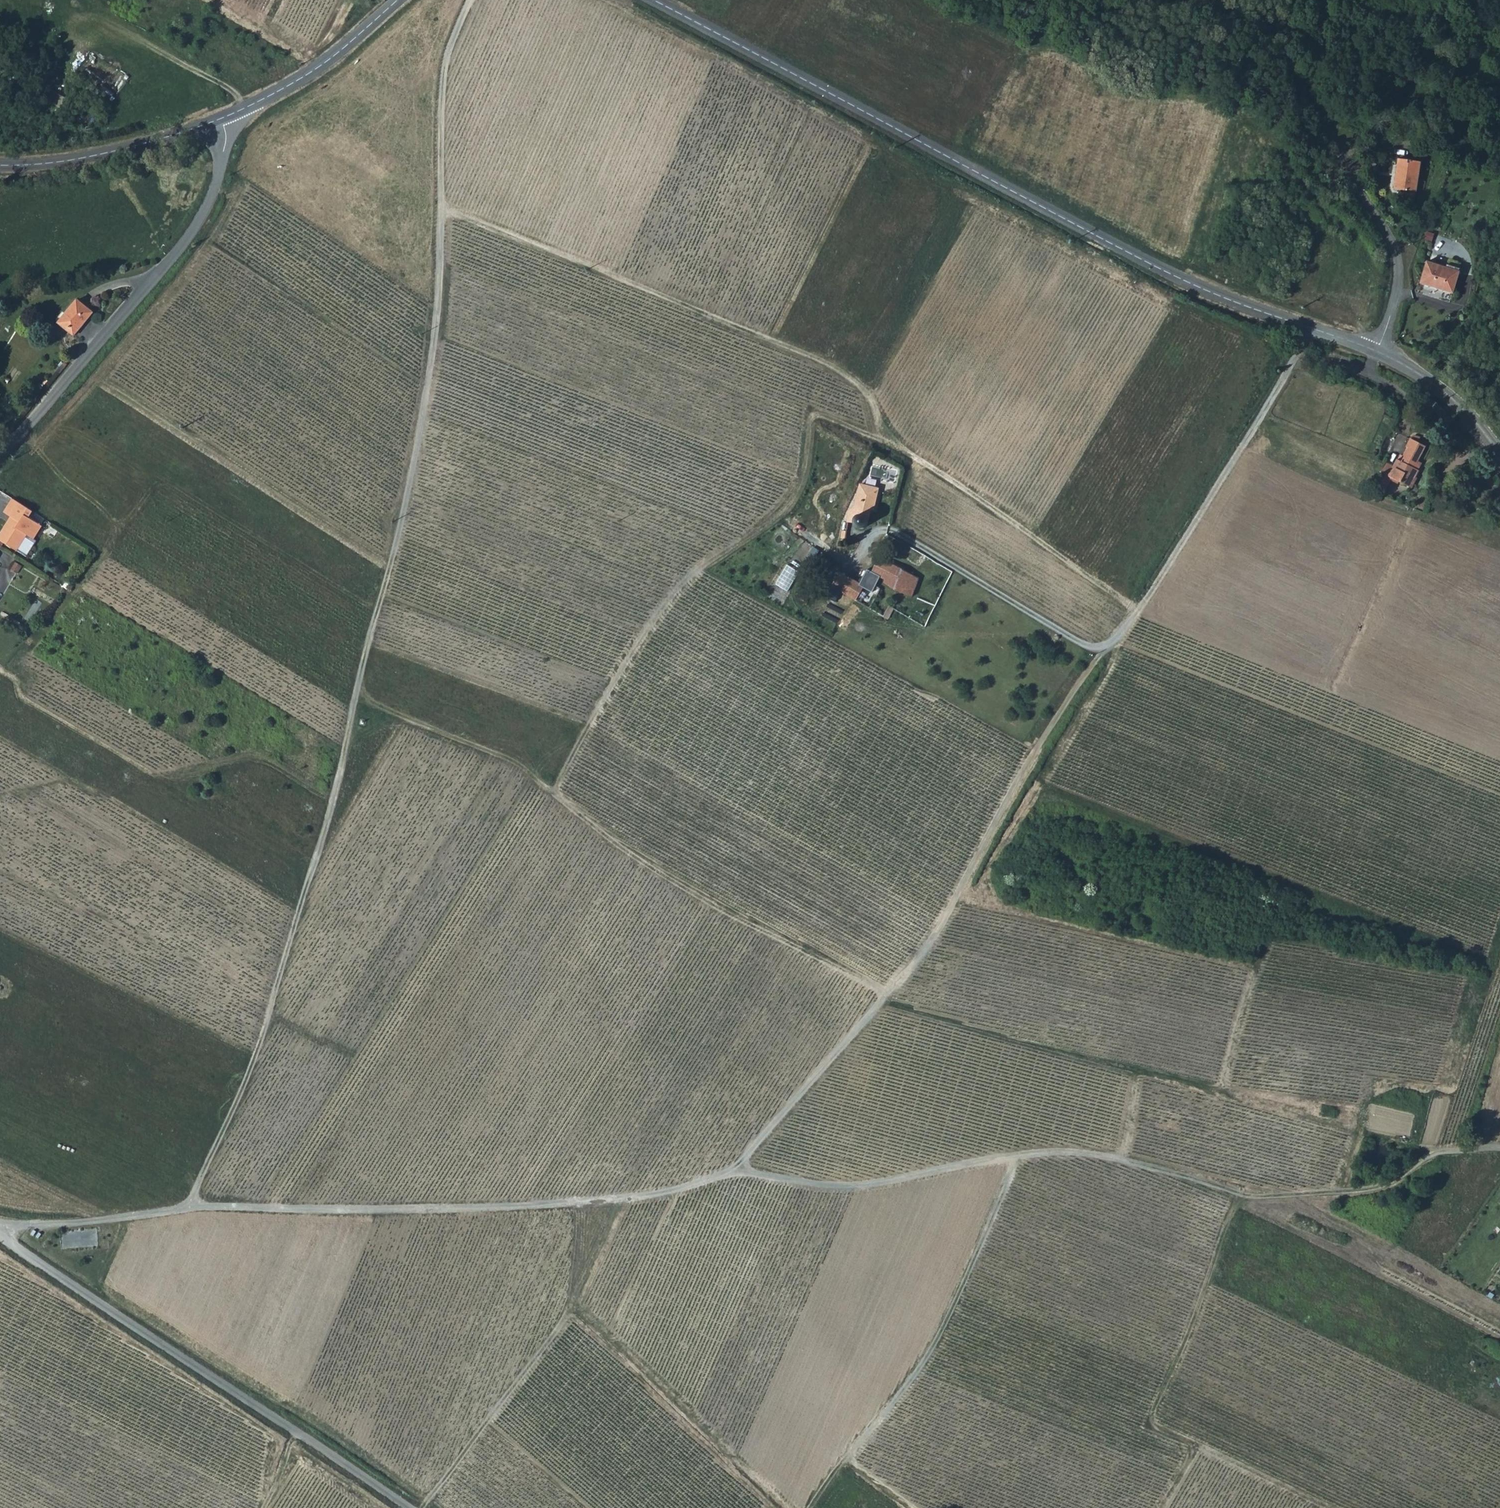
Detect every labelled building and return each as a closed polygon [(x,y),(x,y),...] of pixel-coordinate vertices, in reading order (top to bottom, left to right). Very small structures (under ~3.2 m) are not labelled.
[(1420,162),(1399,158),(1394,189),(1416,192),(1420,162)] [(1454,285),(1460,264),(1427,254),(1421,275),(1454,285)] [(75,335),(96,313),(81,300),(61,322),(75,335)] [(1418,471),(1413,468),(1424,447),(1410,439),(1405,448),(1408,449),(1401,462),(1400,461),(1396,470),(1415,478),(1418,471)] [(1413,468),(1418,471),(1430,451),(1431,450),(1424,447),(1413,468)] [(1409,488),(1415,478),(1396,470),(1382,464),(1378,472),(1384,475),(1391,479),(1409,488)] [(1379,486),(1386,490),(1391,479),(1384,475),(1379,486)] [(878,488),(860,484),(853,507),(849,511),(847,522),(853,523),(856,527),(859,528),(863,528),(867,522),(867,517),(863,514),(868,509),(872,510),(878,488)] [(1381,498),(1386,490),(1379,486),(1376,495),(1381,498)] [(17,549),(26,532),(34,536),(42,524),(30,516),(33,510),(13,497),(5,511),(12,515),(0,533),(0,538),(17,549)] [(919,578),(878,559),(871,574),(884,580),(882,583),(891,588),(912,597),(919,578)] [(849,578),(842,592),(855,600),(856,601),(863,587),(849,578)]
